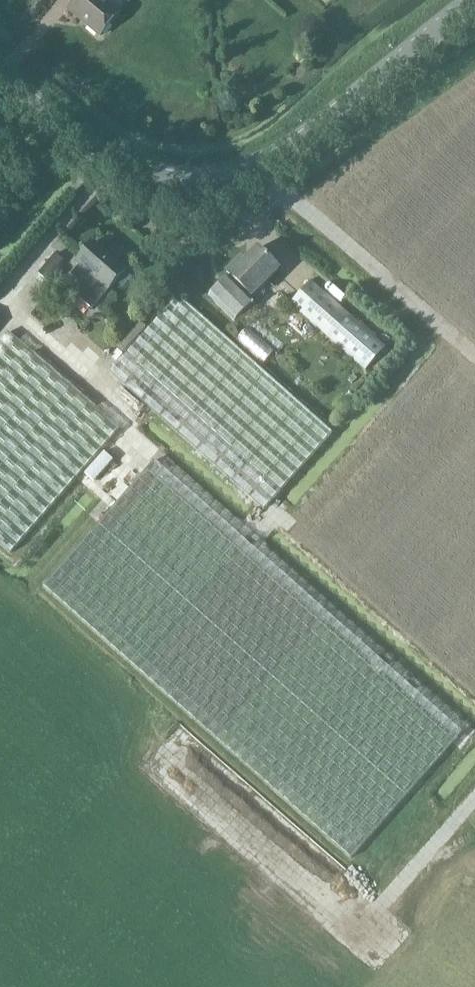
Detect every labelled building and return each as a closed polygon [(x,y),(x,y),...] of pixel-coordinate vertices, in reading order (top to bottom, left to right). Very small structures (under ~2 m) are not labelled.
[(104,0),(77,0),(68,10),(100,36),(119,13),(104,0)] [(80,267),(72,276),(83,285),(75,294),(92,309),(128,269),(95,242),(76,263),(80,267)] [(229,276),(209,296),(235,322),(255,303),(251,299),(280,270),(258,248),(242,265),(239,261),(227,272),(231,275),(229,277),(229,276)] [(387,347),(311,281),(292,304),(367,370),(387,347)] [(179,296),(111,373),(265,510),(333,433),(179,296)] [(149,309),(132,327),(141,336),(158,317),(149,309)] [(266,352),(276,341),(251,317),(241,327),(266,352)] [(9,333),(0,343),(0,544),(11,554),(120,430),(9,333)] [(44,587),(354,860),(465,734),(155,461),(44,587)]
